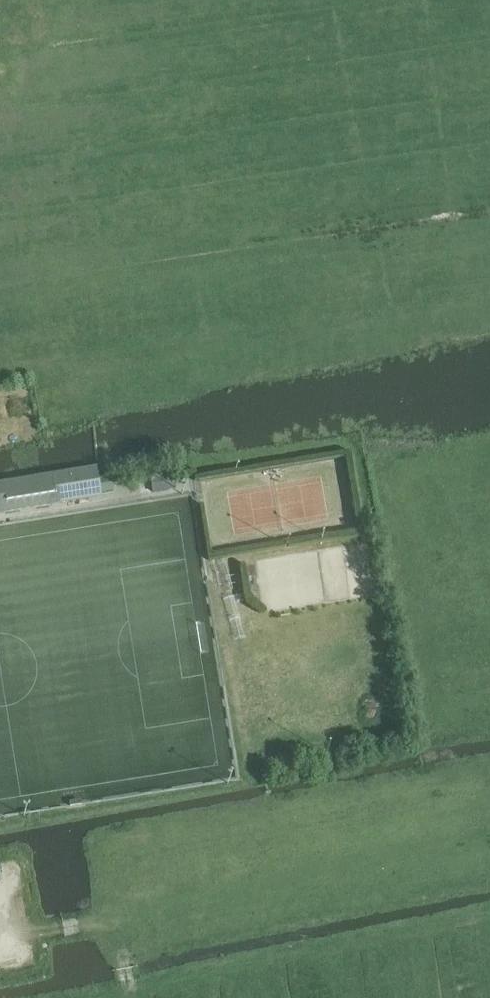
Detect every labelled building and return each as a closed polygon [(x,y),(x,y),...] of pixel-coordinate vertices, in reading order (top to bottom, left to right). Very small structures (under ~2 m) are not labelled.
[(97,499),(97,494),(95,484),(94,481),(92,469),(0,484),(0,514),(97,499)] [(151,475),(153,492),(174,489),(172,473),(151,475)] [(108,479),(94,481),(95,484),(97,494),(110,492),(108,479)]
